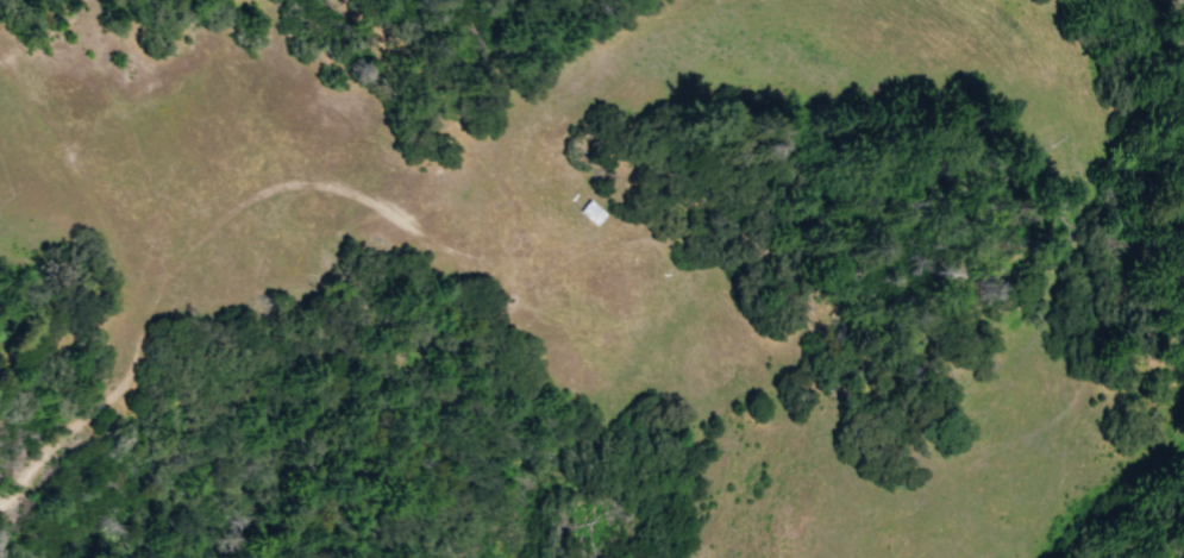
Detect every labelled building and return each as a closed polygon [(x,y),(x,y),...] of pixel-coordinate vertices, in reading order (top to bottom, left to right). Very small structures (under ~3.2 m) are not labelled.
[(604,214),(587,199),(577,209),(596,225),(604,214)]
